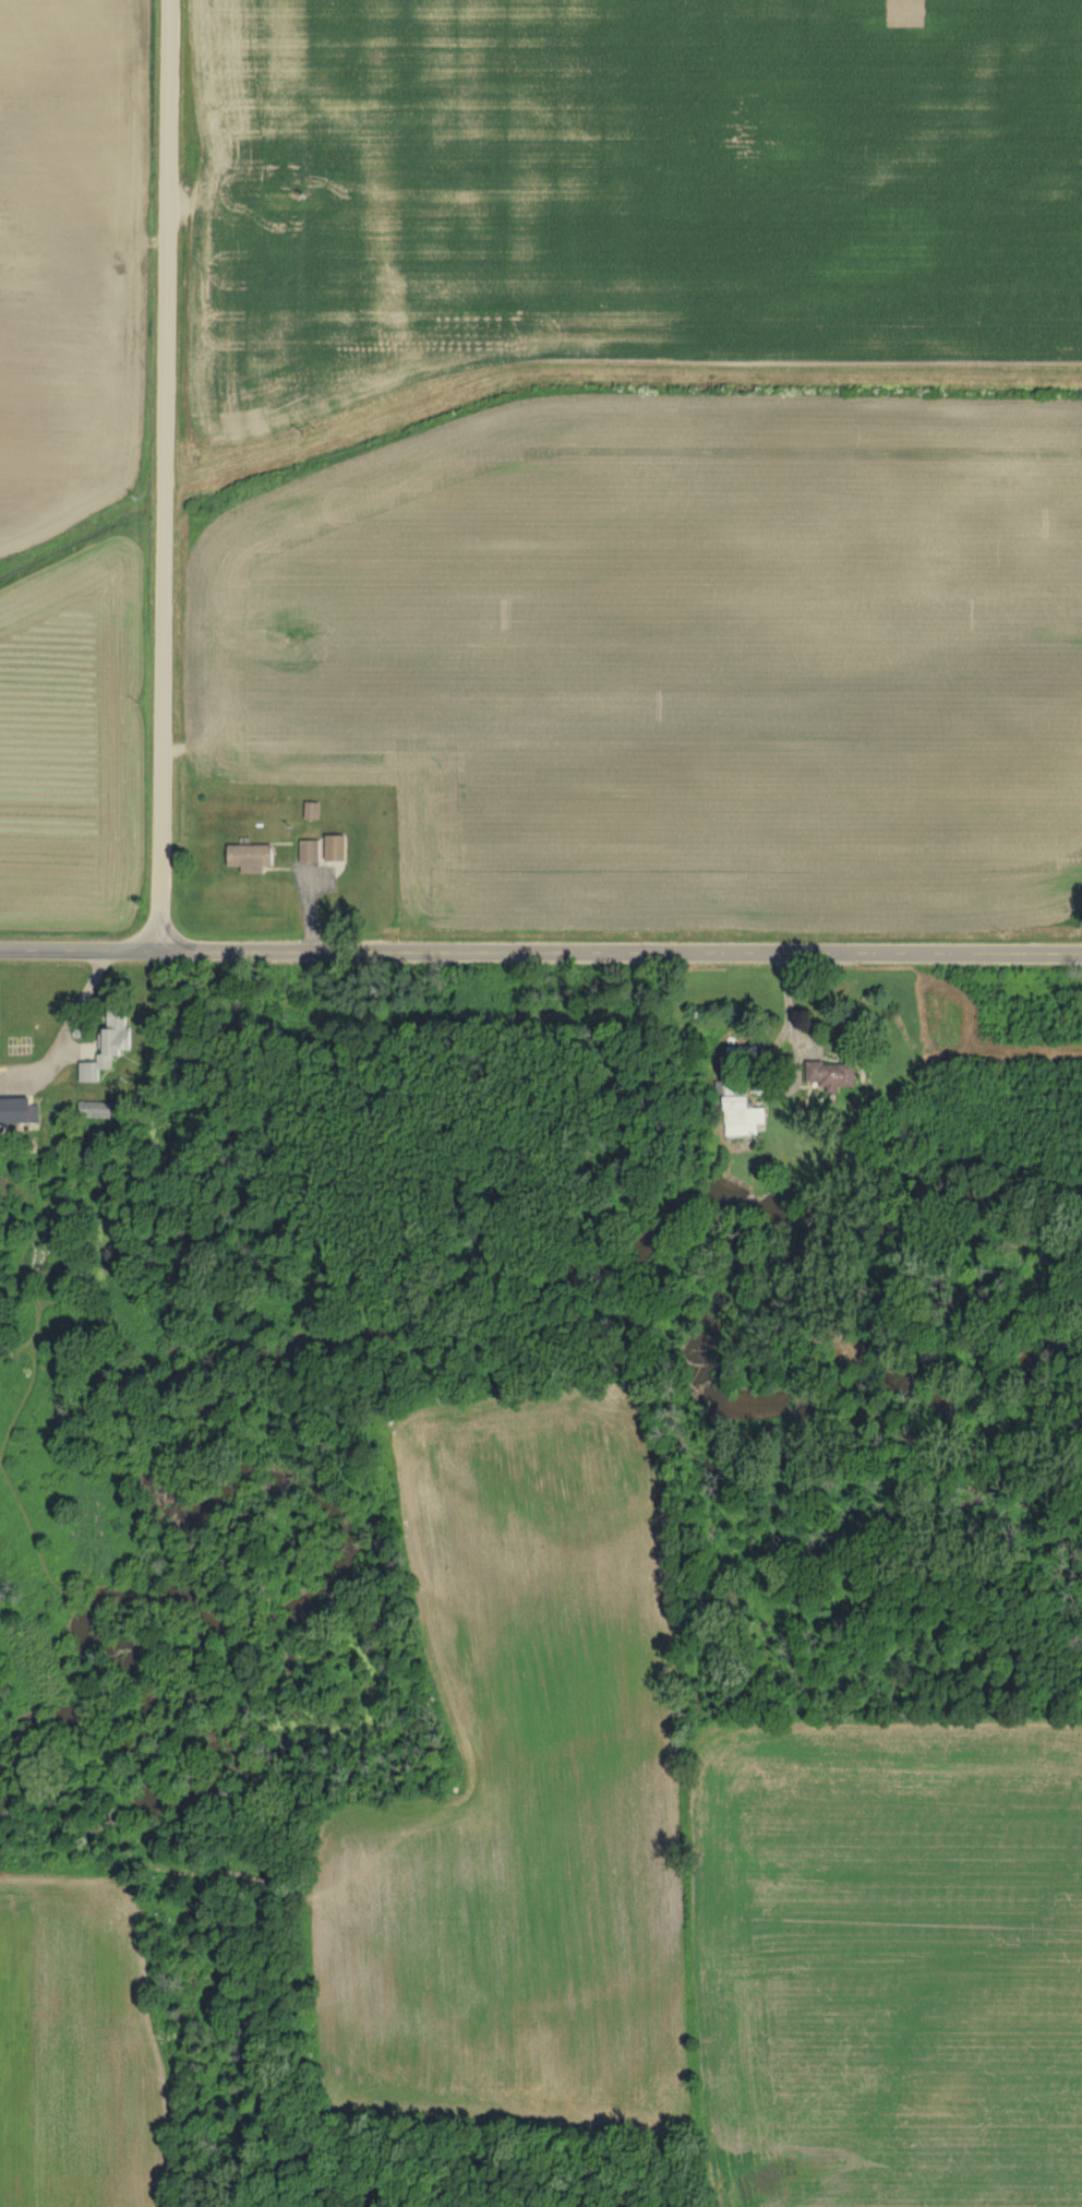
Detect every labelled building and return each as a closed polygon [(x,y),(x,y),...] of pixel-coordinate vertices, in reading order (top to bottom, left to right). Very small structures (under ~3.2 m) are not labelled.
[(349,841),(328,841),(328,867),(349,867),(349,841)] [(322,846),(301,846),(301,868),(322,868),(322,846)] [(230,850),(230,868),(245,868),(245,876),(267,876),(267,868),(277,868),(277,850),(230,850)] [(130,1043),(130,1011),(110,1011),(110,1043),(130,1043)] [(125,1068),(126,1054),(109,1053),(108,1068),(125,1068)] [(860,1069),(820,1069),(820,1094),(860,1094),(860,1069)] [(727,1139),(766,1139),(766,1112),(754,1112),(754,1087),(728,1087),(727,1139)] [(43,1128),(43,1102),(0,1102),(0,1128),(43,1128)] [(81,1124),(111,1124),(111,1106),(81,1106),(81,1124)]
